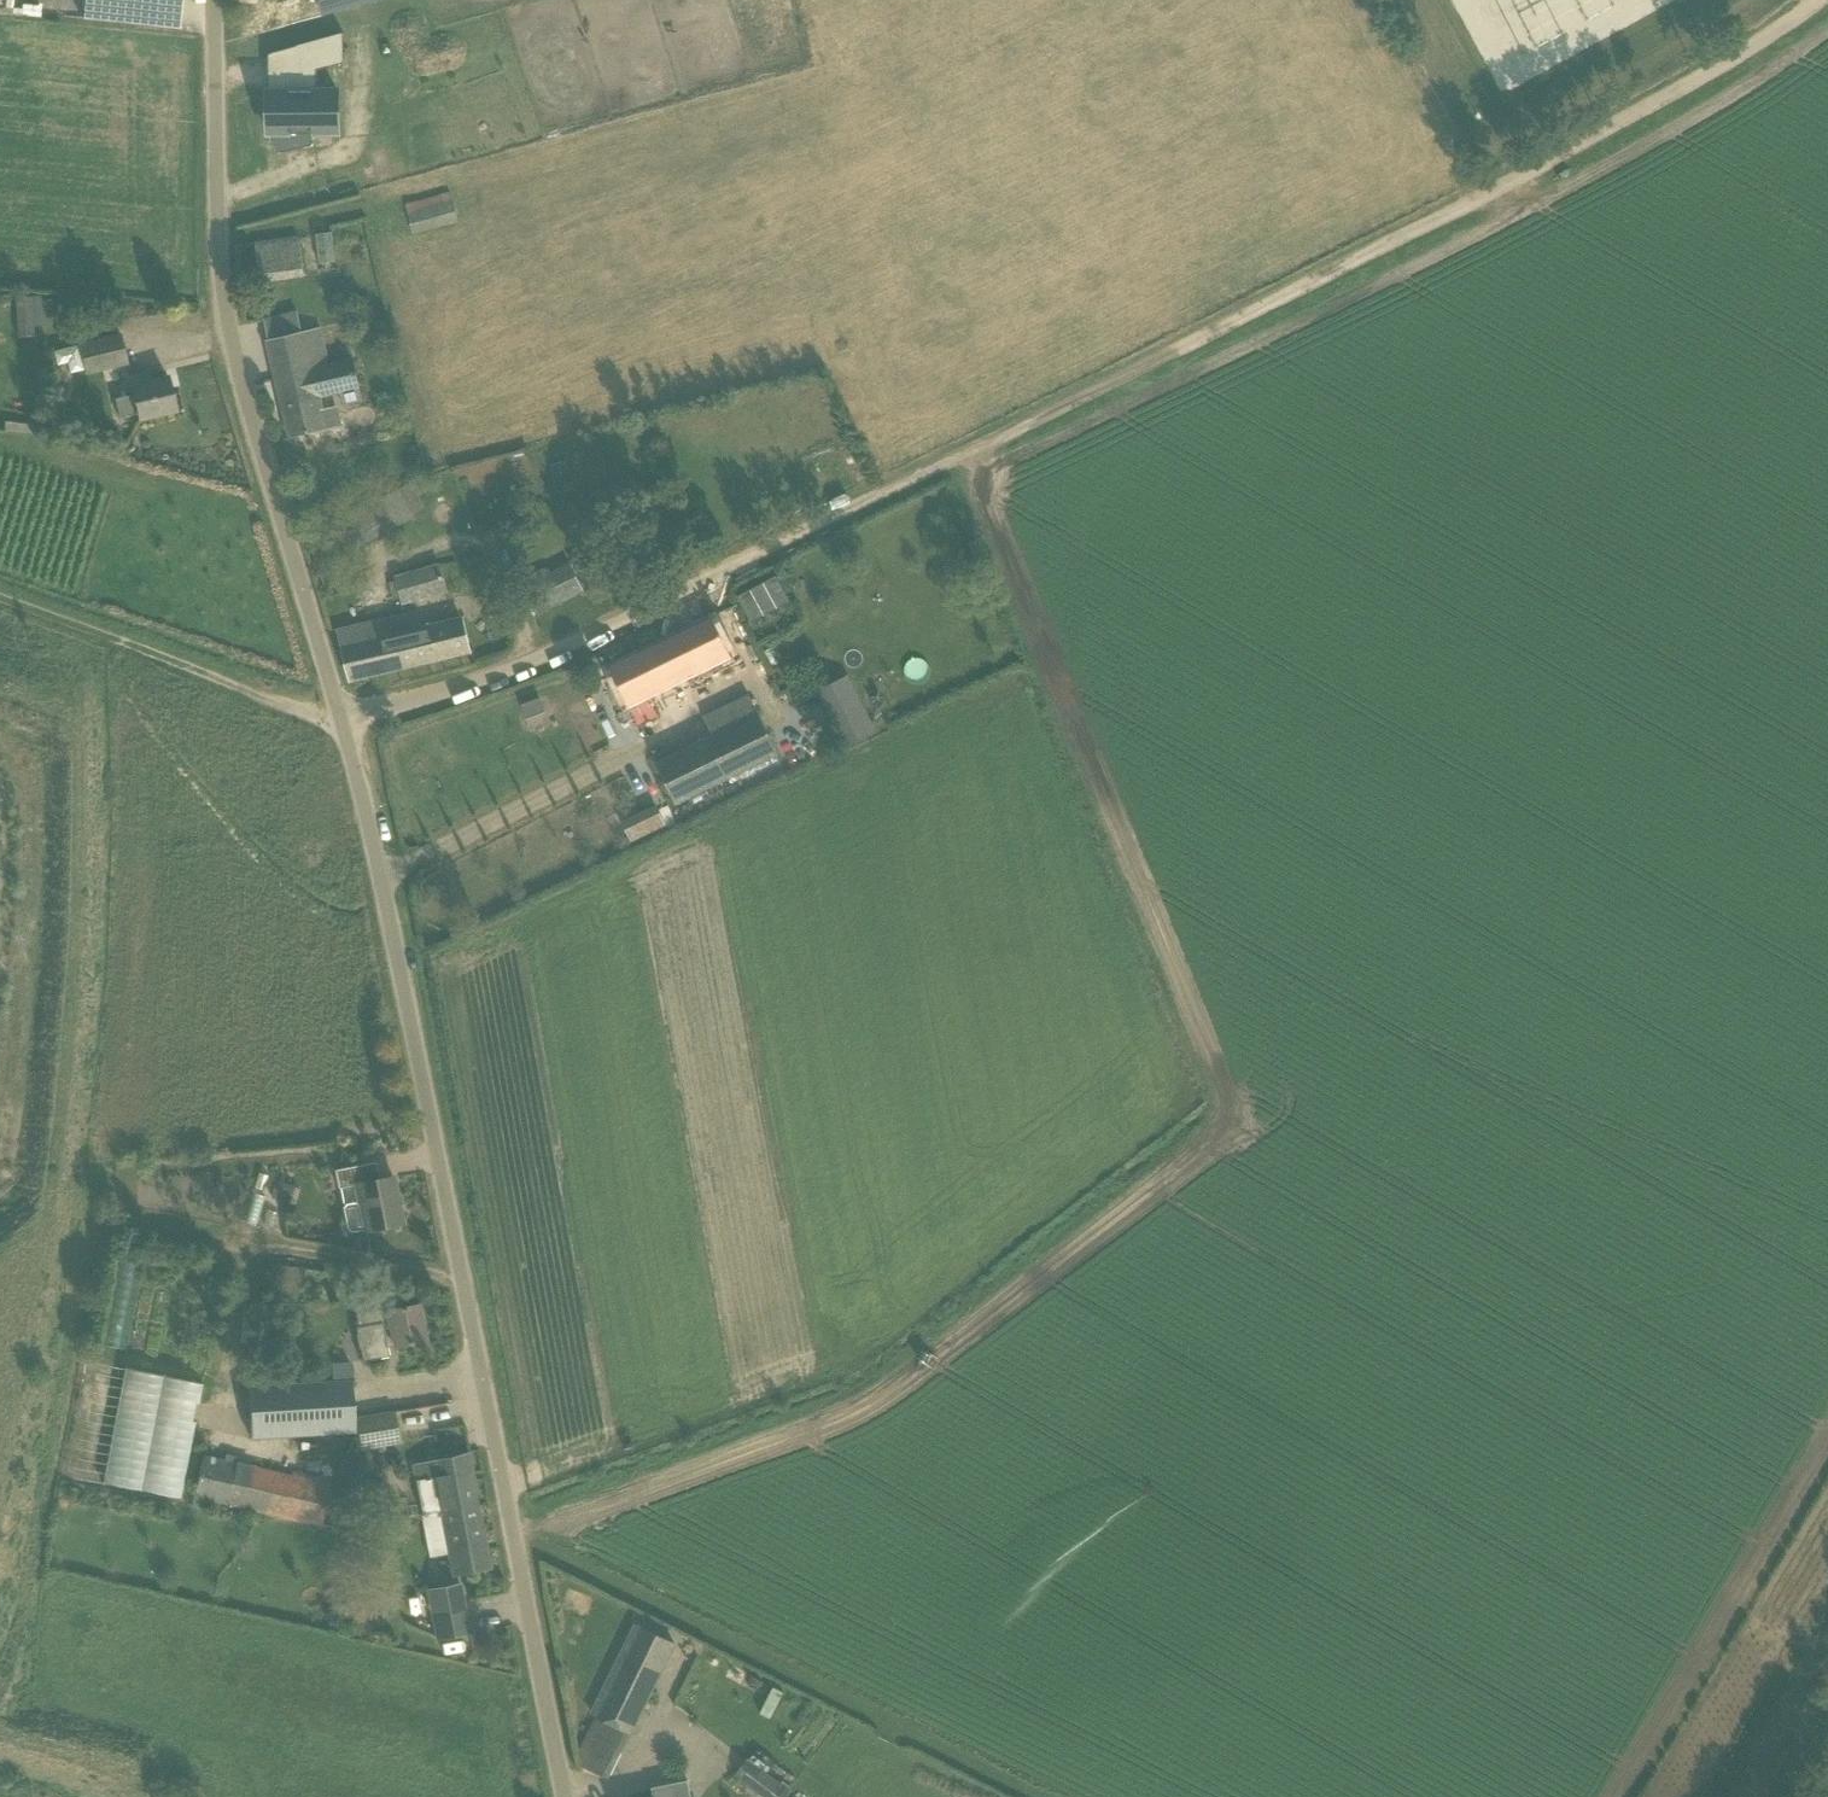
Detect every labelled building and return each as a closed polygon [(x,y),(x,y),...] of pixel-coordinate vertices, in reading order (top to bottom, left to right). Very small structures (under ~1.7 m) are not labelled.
[(82,18),(155,26),(179,29),(182,0),(84,0),(82,18)] [(272,92),(272,113),(269,113),(269,133),(343,133),(343,91),(318,91),(318,70),(345,62),(344,33),(298,45),(298,92),(272,92)] [(417,227),(457,213),(449,190),(408,203),(417,227)] [(302,236),(257,238),(259,273),(303,272),(302,236)] [(17,337),(33,336),(31,297),(14,298),(17,337)] [(321,328),(302,332),(269,340),(291,436),(329,427),(323,398),(340,394),(342,407),(364,401),(354,358),(331,363),(323,329),(321,329),(321,328)] [(120,334),(78,345),(53,351),(56,366),(67,363),(69,373),(84,370),(85,373),(127,362),(120,334)] [(132,395),(115,399),(119,418),(138,413),(139,419),(175,410),(167,377),(150,381),(148,375),(129,380),(132,395)] [(4,430),(31,433),(32,424),(5,421),(4,430)] [(535,613),(583,590),(570,562),(521,586),(535,613)] [(397,579),(404,602),(447,589),(441,565),(397,579)] [(471,652),(462,616),(421,625),(418,611),(339,631),(351,681),(471,652)] [(732,658),(711,616),(609,666),(629,707),(630,707),(640,727),(660,717),(651,699),(732,658)] [(819,691),(847,747),(877,732),(849,676),(819,691)] [(720,708),(729,728),(656,764),(676,804),(780,753),(750,694),(720,708)] [(521,705),(527,720),(546,712),(540,698),(521,705)] [(632,845),(663,830),(667,828),(658,811),(654,813),(623,828),(632,845)] [(364,1231),(402,1223),(393,1176),(379,1179),(375,1162),(335,1170),(338,1188),(355,1185),(359,1202),(345,1204),(342,1207),(348,1229),(351,1232),(364,1230),(364,1231)] [(295,1185),(276,1179),(271,1196),(289,1203),(295,1185)] [(389,1347),(425,1340),(418,1304),(395,1309),(392,1294),(353,1302),(358,1326),(356,1327),(362,1361),(385,1357),(383,1348),(389,1347)] [(182,1496),(201,1379),(83,1360),(64,1477),(182,1496)] [(248,1385),(251,1438),(355,1432),(353,1379),(248,1385)] [(356,1416),(361,1449),(400,1443),(395,1410),(356,1416)] [(321,1526),(322,1522),(332,1483),(292,1473),(291,1475),(237,1462),(237,1459),(223,1455),(223,1458),(204,1453),(192,1502),(215,1508),(217,1500),(227,1502),(321,1526)] [(439,1510),(478,1503),(469,1453),(411,1465),(421,1515),(439,1510)] [(366,1513),(378,1521),(387,1509),(374,1500),(366,1513)] [(439,1510),(451,1574),(490,1567),(478,1503),(439,1510)] [(437,1639),(469,1632),(460,1584),(427,1590),(437,1639)] [(632,1733),(676,1643),(636,1625),(593,1714),(598,1716),(632,1733)] [(761,1682),(752,1677),(749,1682),(759,1687),(761,1682)] [(749,1760),(738,1775),(765,1796),(785,1796),(790,1791),(749,1760)] [(653,1796),(691,1796),(688,1781),(651,1788),(653,1796)]
